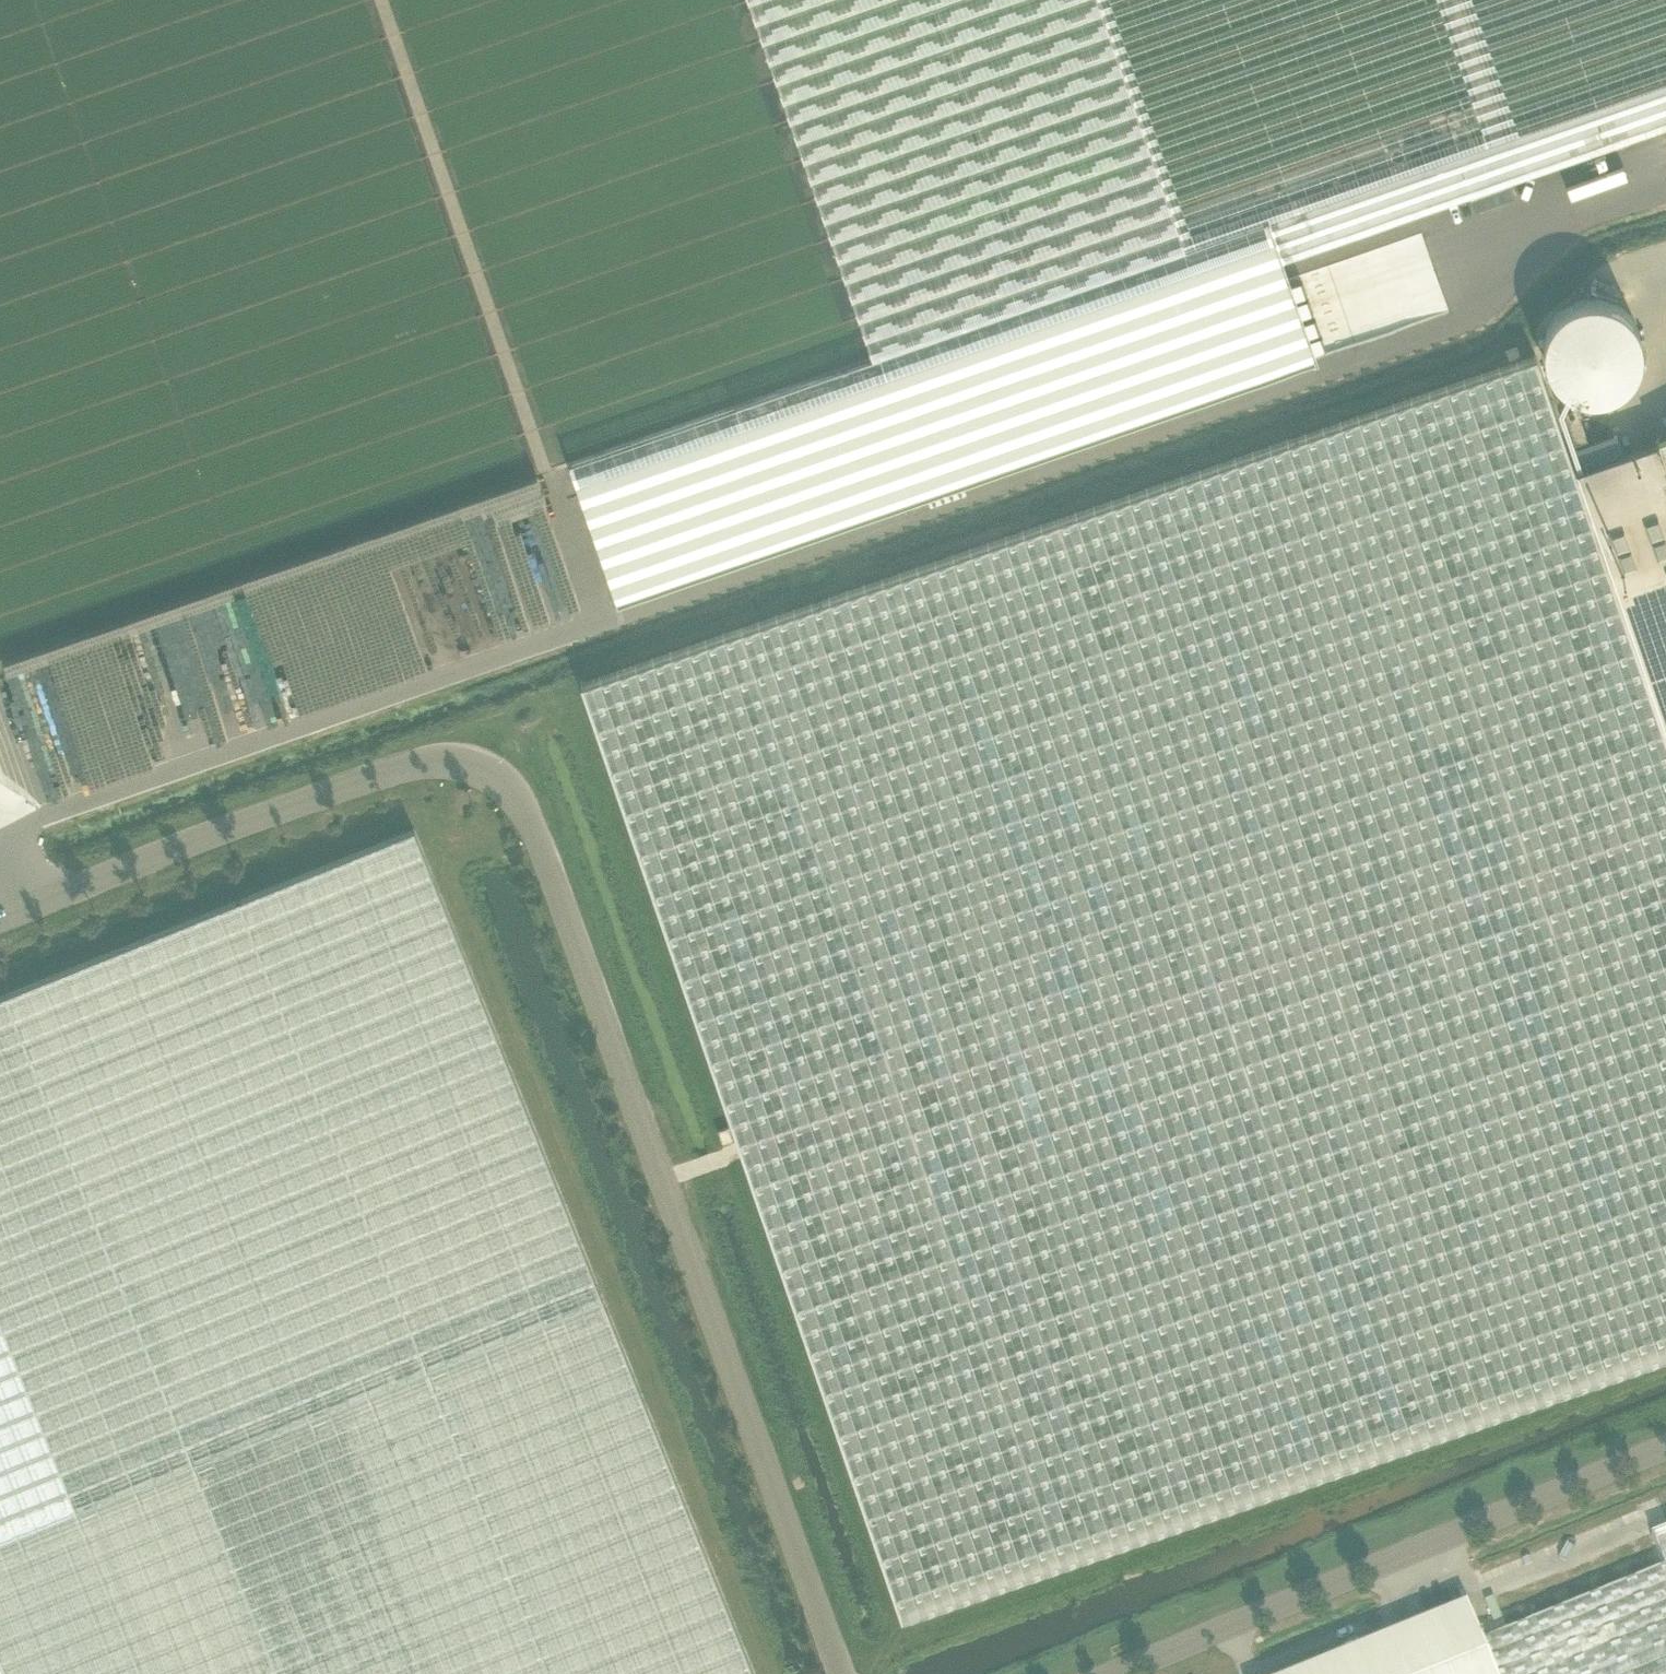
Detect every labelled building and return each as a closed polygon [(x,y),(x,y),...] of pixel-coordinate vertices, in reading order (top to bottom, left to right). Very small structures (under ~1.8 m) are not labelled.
[(873,355),(1187,247),(1194,266),(1201,287),(1479,190),(1640,134),(1665,125),(1665,0),(750,0),(873,355)] [(1641,299),(1552,295),(1547,384),(1637,389),(1641,299)] [(1657,441),(1657,444),(1574,472),(1534,358),(582,684),(901,1615),(1665,1352),(1665,437),(1657,441)] [(1573,403),(1561,408),(1573,445),(1586,441),(1573,403)] [(0,995),(0,1656),(7,1673),(755,1673),(414,828),(0,995)] [(1651,1538),(1664,1570),(1482,1644),(1494,1673),(1665,1673),(1665,1532),(1651,1538)] [(1482,1644),(1467,1607),(1302,1673),(1494,1673),(1482,1644)]
